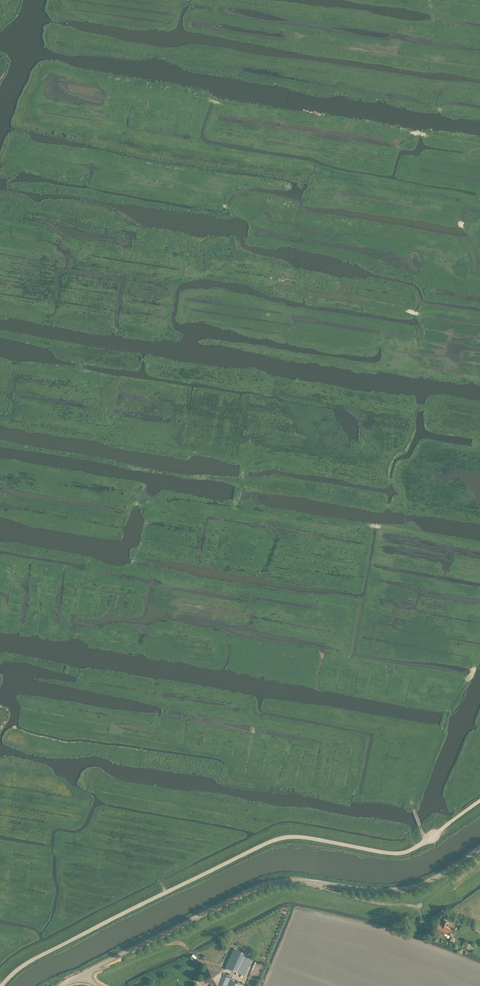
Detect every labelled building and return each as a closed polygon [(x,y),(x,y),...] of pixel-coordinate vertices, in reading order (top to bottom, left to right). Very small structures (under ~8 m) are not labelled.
[(453,932),(454,930),(450,928),(447,927),(449,921),(444,919),(442,924),(438,923),(436,929),(448,933),(449,931),(453,932)] [(474,945),(464,941),(462,946),(472,950),(474,945)] [(225,966),(240,972),(248,954),(234,947),(225,966)] [(201,980),(205,981),(205,980),(217,984),(217,985),(240,985),(241,984),(230,979),(230,977),(221,974),(220,973),(221,969),(206,964),(201,978),(201,979),(201,980)]
